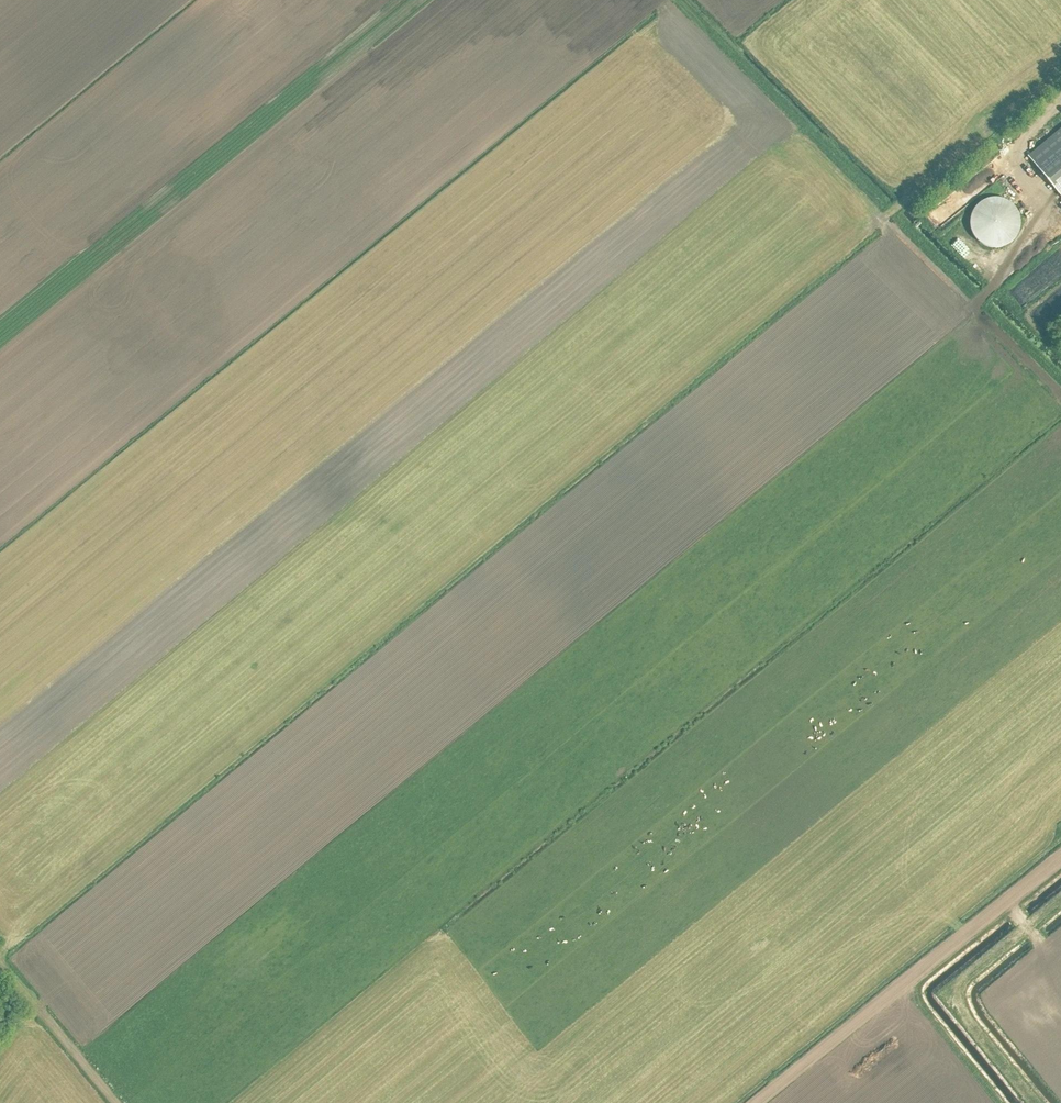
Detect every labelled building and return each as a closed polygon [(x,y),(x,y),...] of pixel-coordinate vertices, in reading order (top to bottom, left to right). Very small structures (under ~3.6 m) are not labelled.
[(1028,157),(1060,197),(1060,130),(1028,157)] [(1000,199),(996,198),(991,199),(987,200),(983,202),(979,204),(976,207),(974,211),(972,215),(971,219),(970,224),(971,228),(972,233),(974,237),(976,240),(979,243),(983,246),(987,248),(991,249),(996,249),(1000,249),(1005,248),(1009,246),(1012,243),(1015,240),(1018,237),(1020,233),(1021,228),(1021,224),(1021,219),(1020,215),(1018,211),(1015,207),(1012,204),(1009,202),(1005,200),(1000,199)]
